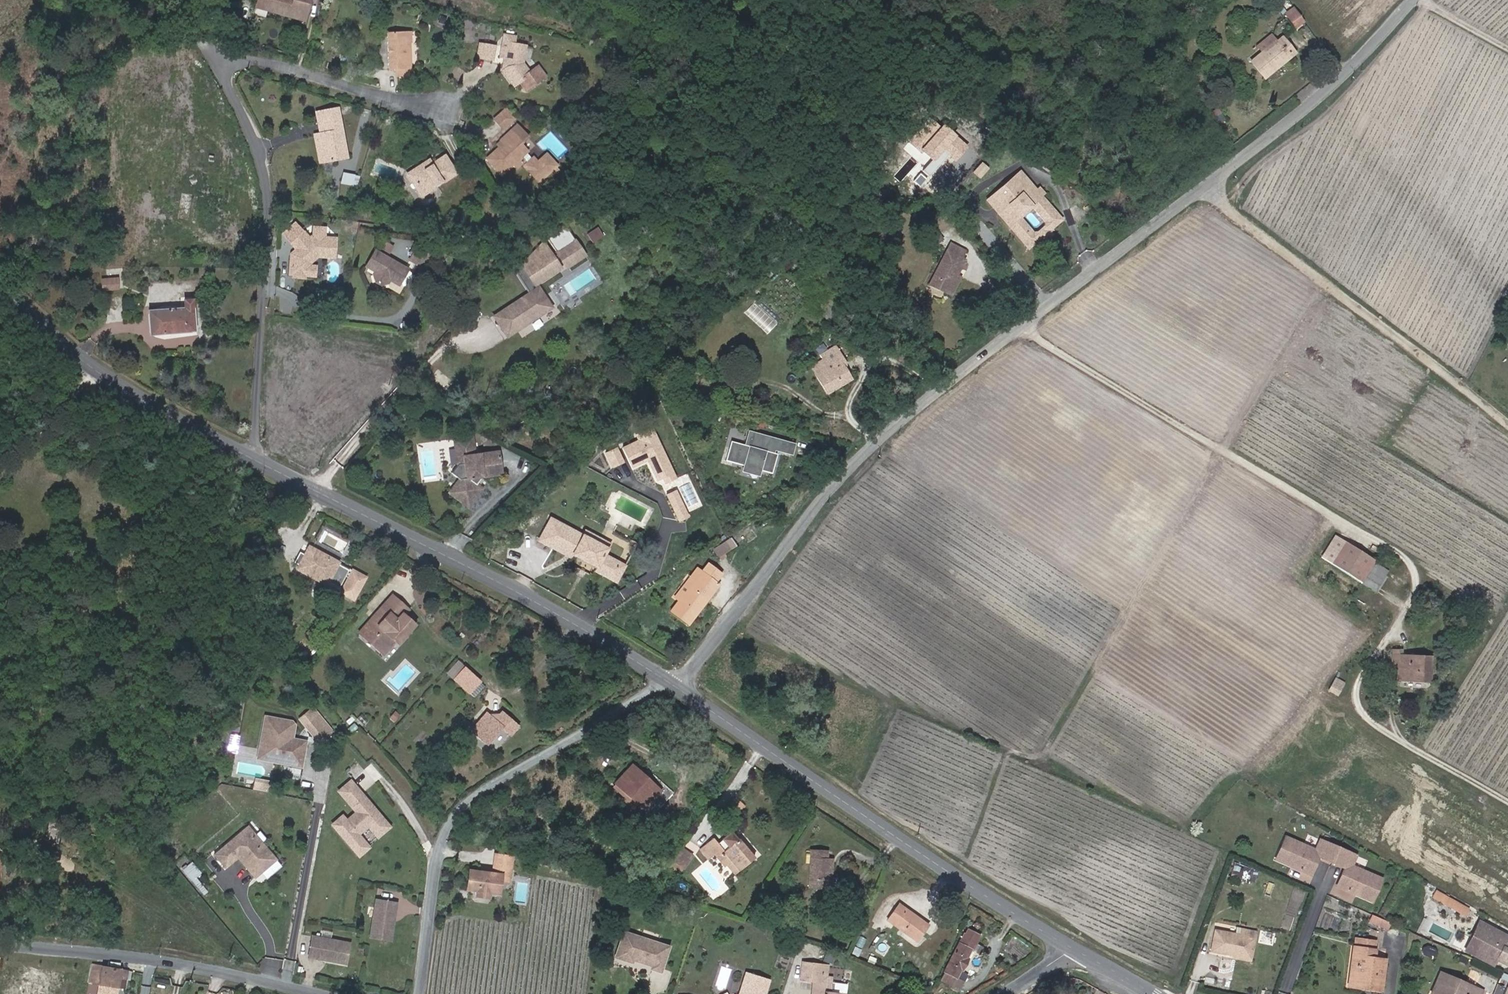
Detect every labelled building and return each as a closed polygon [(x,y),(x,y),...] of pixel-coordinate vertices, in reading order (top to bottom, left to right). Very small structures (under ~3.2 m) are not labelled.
[(270,0),(258,0),(256,7),(286,16),(287,12),(268,7),(270,0)] [(310,1),(305,0),(270,0),(268,7),(287,12),(286,16),(305,21),(310,1)] [(1286,17),(1296,10),(1294,8),(1285,14),(1286,17)] [(1294,28),(1304,21),(1296,10),(1286,17),(1294,28)] [(410,69),(409,31),(388,32),(389,70),(396,69),(397,77),(413,77),(412,69),(410,69)] [(500,58),(507,60),(506,67),(502,70),(514,86),(519,82),(525,91),(536,83),(529,73),(522,63),(525,46),(515,44),(516,37),(504,35),(500,58)] [(1262,52),(1276,41),(1271,35),(1258,46),(1262,52)] [(1264,78),(1295,53),(1282,37),(1276,42),(1276,41),(1262,52),(1251,61),(1264,78)] [(492,60),(494,46),(479,44),(477,57),(492,60)] [(529,73),(536,83),(545,77),(537,67),(529,73)] [(347,157),(338,108),(322,111),(326,132),(320,133),(325,160),(347,157)] [(502,129),(514,119),(505,109),(494,120),(502,129)] [(1225,119),(1218,109),(1205,117),(1212,128),(1225,119)] [(326,132),(322,111),(316,112),(320,133),(326,132)] [(937,160),(945,150),(950,153),(957,160),(968,147),(956,137),(957,136),(945,125),(942,129),(930,118),(912,139),(909,142),(921,152),(924,149),(935,158),(937,160)] [(555,166),(556,166),(546,154),(537,162),(533,158),(532,159),(526,152),(527,151),(520,144),(522,143),(511,131),(499,141),(504,146),(500,149),(499,148),(487,159),(501,175),(513,164),(516,168),(525,160),(527,163),(523,166),(538,182),(551,170),(554,174),(558,170),(555,166)] [(325,160),(320,133),(314,134),(319,161),(325,160)] [(950,153),(945,150),(937,160),(935,158),(925,170),(927,171),(931,175),(950,153)] [(421,196),(456,174),(444,156),(431,164),(427,167),(423,162),(406,173),(421,196)] [(974,172),(981,178),(989,168),(983,163),(974,172)] [(1041,196),(1044,193),(1039,188),(1036,191),(1020,172),(987,200),(1028,248),(1039,238),(1040,240),(1043,238),(1049,233),(1052,230),(1050,229),(1061,220),(1041,196)] [(926,179),(921,174),(915,181),(920,186),(926,179)] [(352,184),(353,177),(343,175),(341,182),(352,184)] [(571,214),(579,205),(574,200),(566,210),(571,214)] [(525,299),(505,312),(516,328),(548,306),(537,290),(535,292),(534,290),(532,287),(560,268),(555,260),(559,257),(564,265),(584,252),(565,224),(547,236),(558,252),(553,255),(543,240),(519,265),(520,267),(518,268),(525,299)] [(334,258),(336,238),(324,238),(325,228),(313,227),(312,236),(311,236),(309,238),(304,232),(291,244),(296,250),(298,252),(291,258),(289,274),(292,274),(295,277),(303,278),(306,276),(315,276),(315,266),(307,266),(317,256),(334,258)] [(602,236),(597,228),(588,234),(593,242),(602,236)] [(389,253),(393,246),(382,240),(378,247),(389,253)] [(961,258),(965,251),(951,243),(933,277),(937,280),(934,286),(951,295),(959,280),(955,278),(957,275),(965,260),(961,258)] [(419,265),(426,252),(414,245),(409,254),(411,256),(409,260),(419,265)] [(399,284),(407,271),(407,270),(397,264),(396,266),(383,258),(384,257),(375,251),(366,266),(375,272),(373,275),(375,282),(381,285),(388,283),(389,280),(399,285),(399,284)] [(584,252),(564,265),(567,269),(586,256),(584,252)] [(397,264),(384,257),(383,258),(396,266),(397,264)] [(518,268),(518,267),(514,269),(520,299),(493,317),(507,337),(552,307),(538,287),(534,290),(535,292),(537,290),(548,306),(516,328),(505,312),(525,299),(518,268)] [(407,285),(411,277),(410,273),(407,271),(399,284),(402,286),(407,285)] [(118,289),(117,279),(102,280),(103,290),(118,289)] [(195,331),(192,300),(184,300),(184,308),(148,311),(150,335),(195,331)] [(816,349),(820,355),(828,350),(824,344),(816,349)] [(827,394),(851,379),(845,370),(844,370),(840,364),(845,362),(835,346),(828,350),(820,355),(823,359),(811,366),(827,394)] [(407,419),(401,413),(391,424),(398,430),(407,419)] [(676,478),(654,424),(635,431),(638,439),(622,445),(631,467),(651,459),(661,484),(676,478)] [(791,454),(794,445),(765,436),(765,439),(758,437),(759,435),(749,432),(745,445),(731,441),(725,460),(744,466),(759,470),(772,474),(777,454),(765,451),(766,446),(791,454)] [(473,445),(472,437),(454,440),(455,447),(473,445)] [(501,475),(498,452),(474,455),(473,445),(455,447),(457,465),(451,473),(459,479),(449,492),(467,507),(482,488),(477,484),(482,477),(501,475)] [(618,445),(605,451),(614,467),(626,460),(618,445)] [(758,475),(759,470),(744,466),(742,470),(758,475)] [(667,493),(677,517),(688,512),(678,488),(667,493)] [(777,515),(773,509),(757,519),(761,525),(777,515)] [(616,581),(624,566),(603,554),(607,548),(594,542),(591,546),(580,540),(582,535),(550,518),(539,540),(570,557),(572,554),(597,567),(596,571),(616,581)] [(594,542),(582,535),(580,540),(591,546),(594,542)] [(1331,564),(1345,542),(1335,536),(1321,558),(1331,564)] [(724,554),(735,547),(729,538),(713,549),(719,559),(725,555),(724,554)] [(1361,583),(1375,561),(1345,542),(1331,564),(1361,583)] [(353,599),(365,577),(352,570),(352,572),(337,564),(338,563),(309,547),(298,566),(339,588),(346,576),(349,577),(340,593),(353,599)] [(1375,592),(1388,570),(1375,561),(1361,583),(1375,592)] [(716,582),(722,574),(707,563),(701,571),(716,582)] [(687,625),(718,584),(716,582),(701,571),(697,568),(674,598),(678,601),(670,612),(687,625)] [(402,614),(407,608),(393,596),(360,634),(371,644),(376,637),(387,647),(393,640),(398,644),(414,624),(402,614)] [(325,629),(317,621),(306,633),(314,641),(325,629)] [(387,647),(376,637),(371,644),(382,653),(387,647)] [(1430,681),(1431,657),(1398,655),(1398,650),(1393,650),(1393,661),(1398,661),(1397,679),(1430,681)] [(454,679),(464,667),(458,662),(447,673),(454,679)] [(469,693),(479,681),(464,667),(454,679),(469,693)] [(1337,694),(1341,687),(1334,683),(1330,690),(1337,694)] [(484,715),(479,711),(475,716),(480,720),(484,715)] [(399,715),(395,712),(390,717),(394,721),(399,715)] [(489,717),(486,713),(484,715),(480,720),(471,730),(486,744),(501,727),(510,735),(518,726),(501,712),(498,715),(497,714),(491,715),(489,717)] [(321,714),(315,718),(328,734),(333,729),(321,714)] [(291,721),(265,716),(259,749),(275,752),(273,761),(301,767),(303,757),(292,755),(295,739),(292,738),(295,725),(291,721)] [(315,718),(306,726),(318,742),(328,734),(315,718)] [(292,755),(303,757),(306,741),(295,739),(292,755)] [(275,752),(259,749),(257,759),(273,761),(275,752)] [(657,794),(643,781),(646,778),(632,765),(623,774),(628,778),(620,787),(629,796),(627,799),(625,801),(639,813),(657,794)] [(620,787),(628,778),(623,774),(612,786),(627,799),(629,796),(620,787)] [(660,791),(646,778),(643,781),(657,794),(660,791)] [(357,834),(368,825),(372,830),(384,820),(376,811),(373,813),(362,800),(365,798),(351,781),(339,791),(357,812),(346,821),(342,816),(332,825),(358,856),(368,847),(357,834)] [(270,784),(262,782),(260,789),(269,791),(270,784)] [(737,803),(728,815),(739,822),(747,810),(737,803)] [(377,837),(389,827),(384,820),(372,830),(377,837)] [(258,845),(252,837),(255,834),(248,826),(213,854),(224,868),(237,857),(242,853),(259,874),(276,859),(262,842),(258,845)] [(733,874),(754,857),(739,840),(738,840),(731,831),(721,840),(728,848),(724,852),(713,838),(705,844),(714,855),(724,867),(726,865),(733,874)] [(262,842),(255,834),(252,837),(258,845),(262,842)] [(1328,870),(1338,848),(1320,840),(1315,850),(1285,837),(1275,859),(1310,875),(1315,865),(1328,870)] [(714,855),(705,844),(699,849),(708,860),(714,855)] [(684,867),(692,855),(681,848),(673,860),(679,864),(684,867)] [(1372,901),(1381,879),(1351,866),(1356,856),(1338,848),(1328,870),(1341,876),(1337,886),(1372,901)] [(831,889),(832,858),(827,858),(827,850),(811,849),(809,888),(831,889)] [(259,874),(242,853),(237,857),(254,878),(259,874)] [(500,881),(501,870),(509,871),(511,856),(495,854),(493,869),(490,869),(490,873),(481,872),(469,870),(466,889),(475,891),(475,896),(488,898),(489,892),(498,894),(500,881)] [(675,872),(679,864),(673,860),(668,867),(675,872)] [(199,873),(191,863),(184,869),(203,893),(206,891),(194,877),(199,873)] [(1240,878),(1243,867),(1234,864),(1230,874),(1240,878)] [(508,882),(509,871),(501,870),(500,881),(508,882)] [(1468,909),(1438,892),(1434,898),(1465,915),(1468,909)] [(390,941),(396,903),(376,900),(370,937),(390,941)] [(916,942),(928,925),(907,909),(905,911),(897,905),(886,920),(916,942)] [(1387,929),(1390,923),(1372,915),(1369,921),(1387,929)] [(1480,947),(1474,944),(1482,928),(1496,935),(1498,931),(1480,921),(1465,950),(1475,956),(1480,947)] [(1480,947),(1475,956),(1492,965),(1496,956),(1507,962),(1507,948),(1506,947),(1507,944),(1507,936),(1498,931),(1496,935),(1482,928),(1474,944),(1480,947)] [(962,971),(968,958),(966,958),(971,949),(972,950),(979,936),(965,929),(943,972),(944,972),(939,980),(951,986),(955,978),(956,978),(960,970),(962,971)] [(1250,960),(1255,931),(1241,929),(1241,935),(1236,934),(1215,930),(1211,951),(1232,955),(1232,956),(1250,960)] [(668,947),(623,933),(617,951),(626,954),(625,958),(632,960),(652,966),(661,969),(668,947)] [(345,963),(349,943),(312,936),(308,957),(345,963)] [(1381,990),(1385,960),(1373,958),(1376,940),(1355,938),(1351,964),(1355,964),(1352,982),(1370,985),(1370,988),(1381,990)] [(626,954),(617,951),(615,958),(631,963),(632,960),(625,958),(626,954)] [(832,963),(834,956),(826,953),(823,960),(832,963)] [(811,993),(845,993),(846,984),(829,982),(820,981),(822,965),(802,962),(800,979),(813,980),(811,993)] [(1370,985),(1352,982),(1355,964),(1351,964),(1348,986),(1370,988),(1370,985)] [(128,976),(129,971),(93,965),(89,984),(118,988),(120,975),(128,976)] [(827,965),(822,965),(820,981),(829,982),(829,977),(825,977),(827,965)] [(1483,991),(1439,972),(1430,993),(1431,993),(1482,993),(1483,991)] [(769,980),(745,973),(739,993),(764,993),(769,980)]
